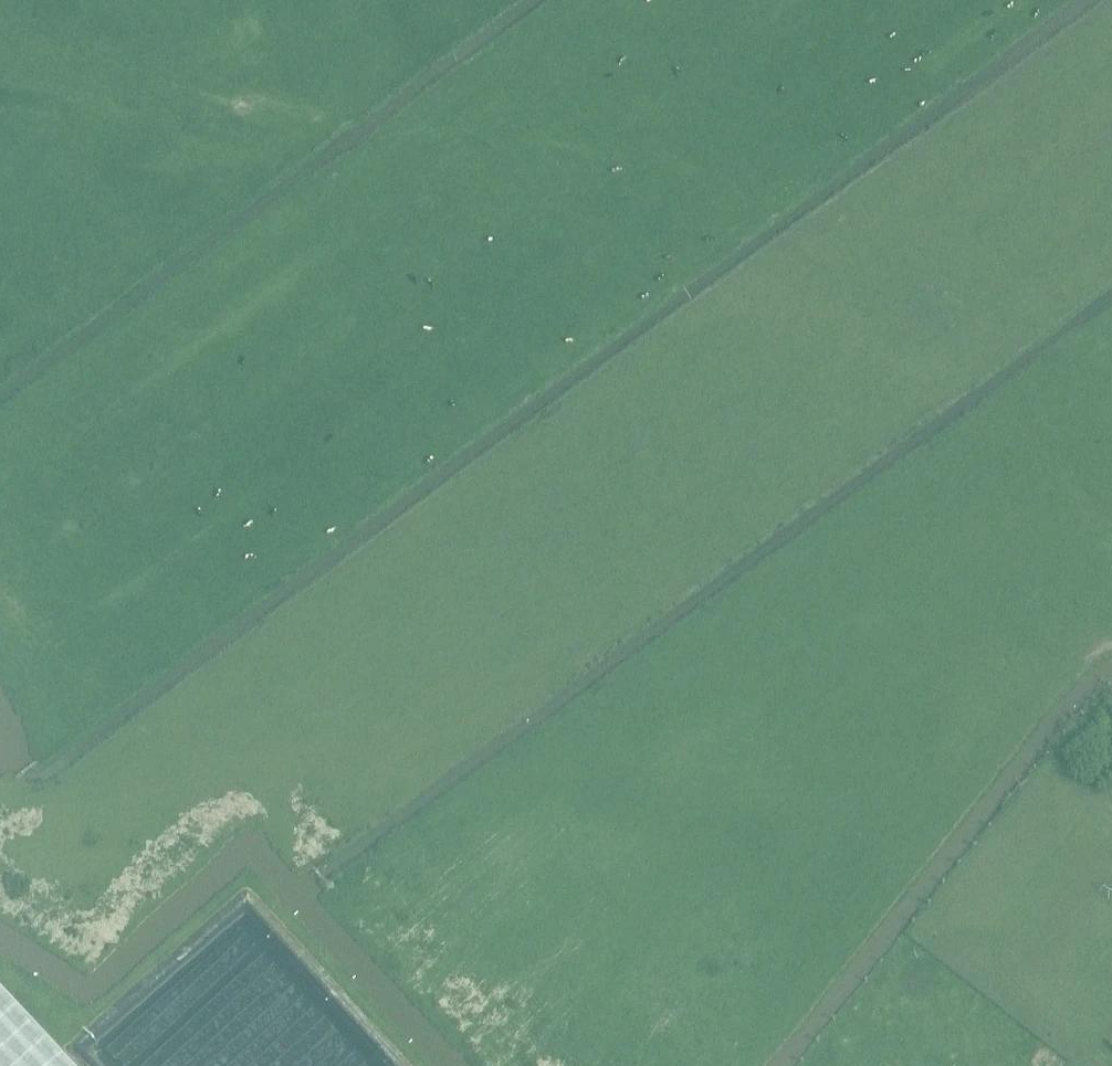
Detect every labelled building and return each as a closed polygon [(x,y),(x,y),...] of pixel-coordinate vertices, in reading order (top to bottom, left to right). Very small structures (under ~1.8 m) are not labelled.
[(0,993),(0,1065),(69,1065),(0,993)]
